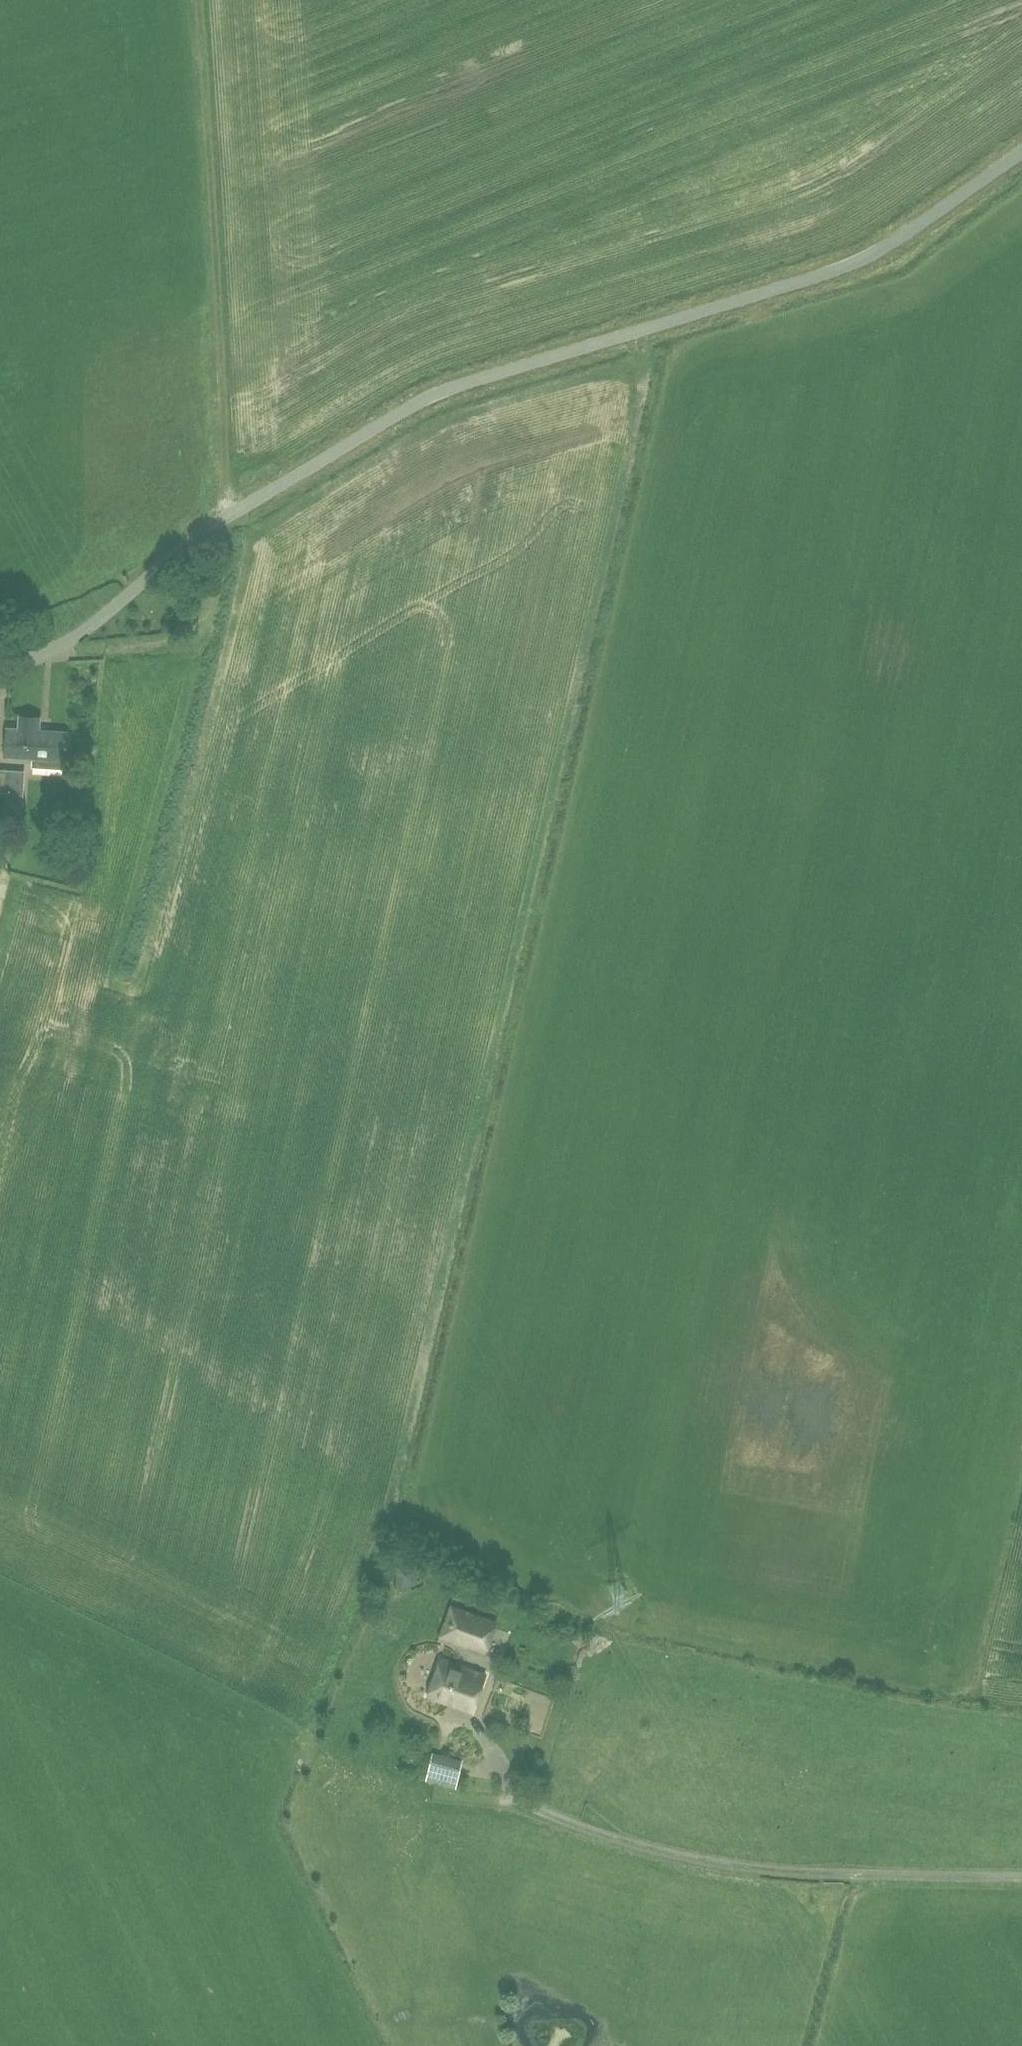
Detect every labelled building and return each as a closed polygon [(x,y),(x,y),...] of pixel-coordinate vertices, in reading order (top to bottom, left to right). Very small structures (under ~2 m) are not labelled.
[(68,732),(39,730),(40,717),(20,716),(19,729),(7,728),(4,756),(33,758),(33,765),(65,767),(68,732)] [(10,792),(11,769),(0,768),(0,791),(10,792)] [(452,1606),(441,1636),(454,1641),(456,1634),(472,1640),(469,1646),(486,1652),(497,1622),(452,1606)] [(441,1658),(428,1696),(473,1712),(486,1674),(441,1658)] [(465,1760),(436,1753),(429,1779),(458,1787),(465,1760)]
